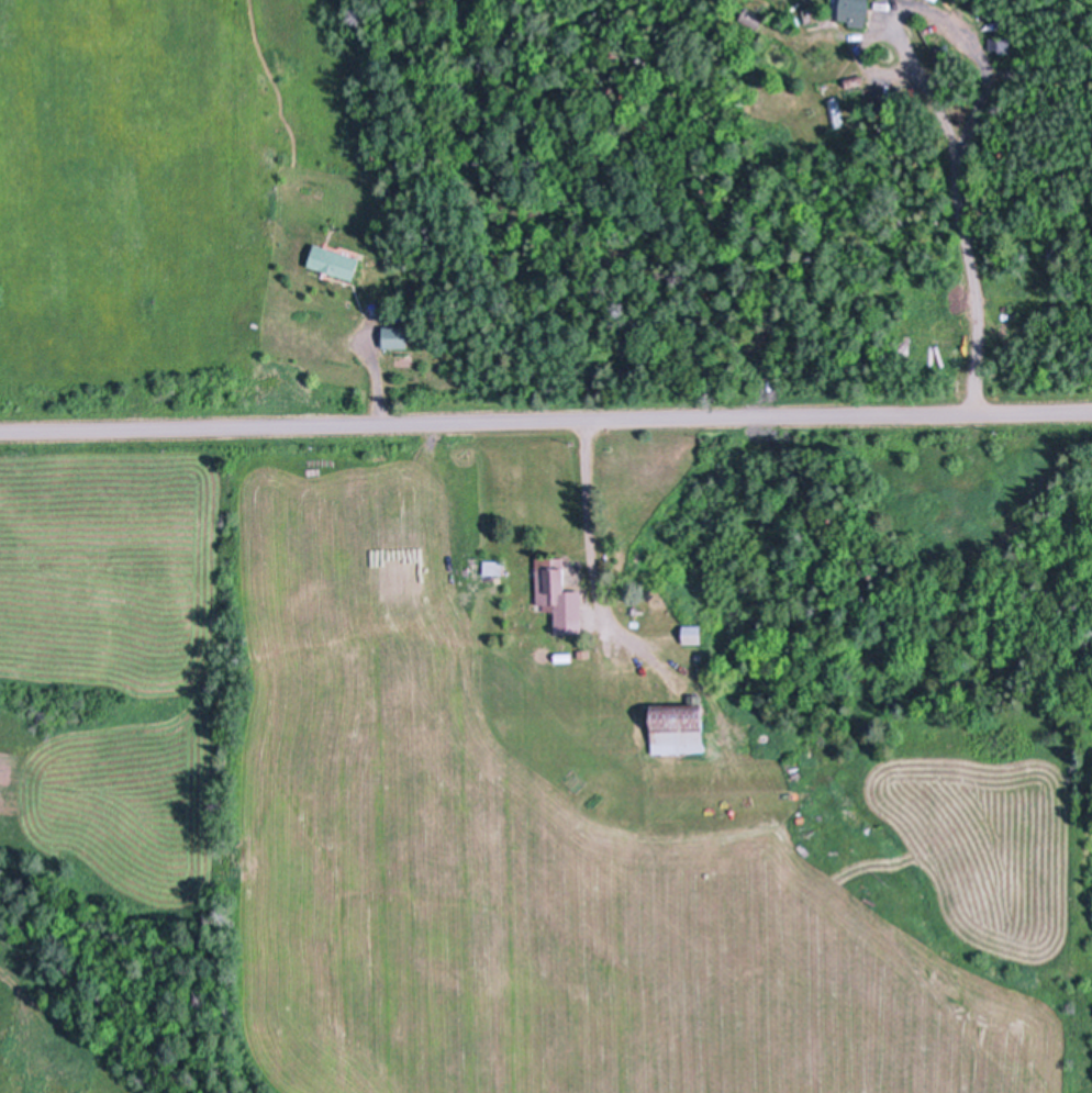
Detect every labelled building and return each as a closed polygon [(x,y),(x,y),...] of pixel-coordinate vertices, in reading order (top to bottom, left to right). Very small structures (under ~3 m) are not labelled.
[(843,9),(843,0),(872,0),(869,26),(851,24),(853,19),(842,18),(843,9)] [(807,21),(805,5),(817,3),(820,19),(807,21)] [(757,29),(740,19),(747,7),(765,16),(757,29)] [(990,35),(1013,35),(1013,52),(1001,52),(1001,48),(991,48),(990,35)] [(846,77),(863,73),(866,81),(848,86),(846,77)] [(826,99),(838,96),(845,124),(832,126),(826,99)] [(317,242),(326,245),(357,255),(363,256),(356,279),(334,271),(326,269),(310,264),(317,242)] [(411,324),(411,346),(387,346),(387,324),(411,324)] [(557,632),(557,609),(545,610),(545,602),(539,602),(538,576),(538,566),(538,556),(567,556),(567,590),(583,589),(584,632),(557,632)] [(486,559),(508,559),(508,573),(486,573),(486,559)] [(686,624),(704,624),(704,642),(686,642),(686,624)] [(704,692),(704,702),(706,702),(707,728),(704,728),(704,751),(654,752),(654,702),(691,702),(691,692),(704,692)]
